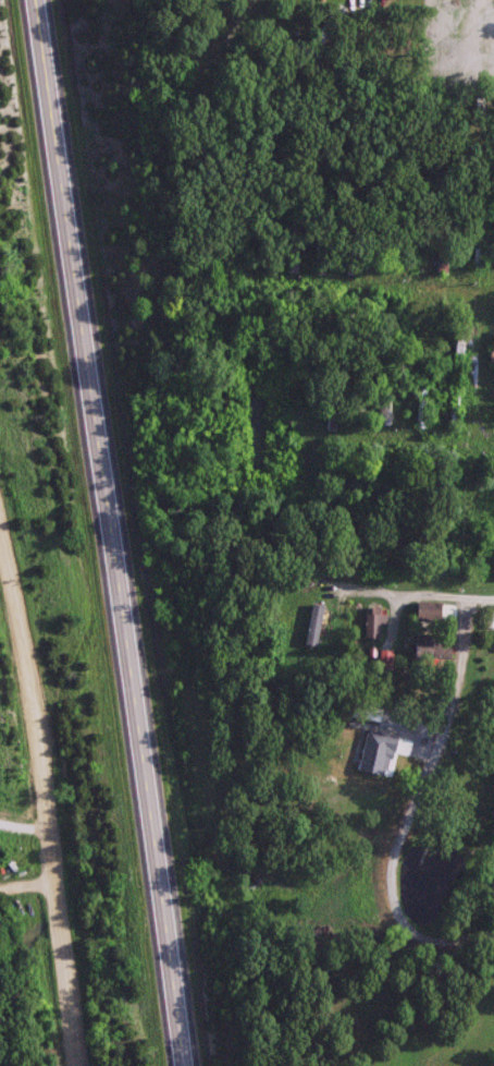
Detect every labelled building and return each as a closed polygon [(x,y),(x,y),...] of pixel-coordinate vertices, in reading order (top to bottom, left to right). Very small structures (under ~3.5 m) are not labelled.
[(461,354),(468,314),(459,313),(453,353),(461,354)] [(355,419),(388,419),(388,390),(355,390),(355,419)] [(456,424),(457,395),(449,393),(448,424),(456,424)] [(414,602),(414,619),(454,619),(454,602),(414,602)] [(302,643),(314,645),(322,606),(311,603),(302,643)] [(378,638),(378,624),(381,624),(381,607),(364,607),(364,638),(378,638)] [(448,658),(448,637),(414,637),(414,658),(448,658)] [(350,718),(380,719),(380,707),(351,706),(350,718)]
